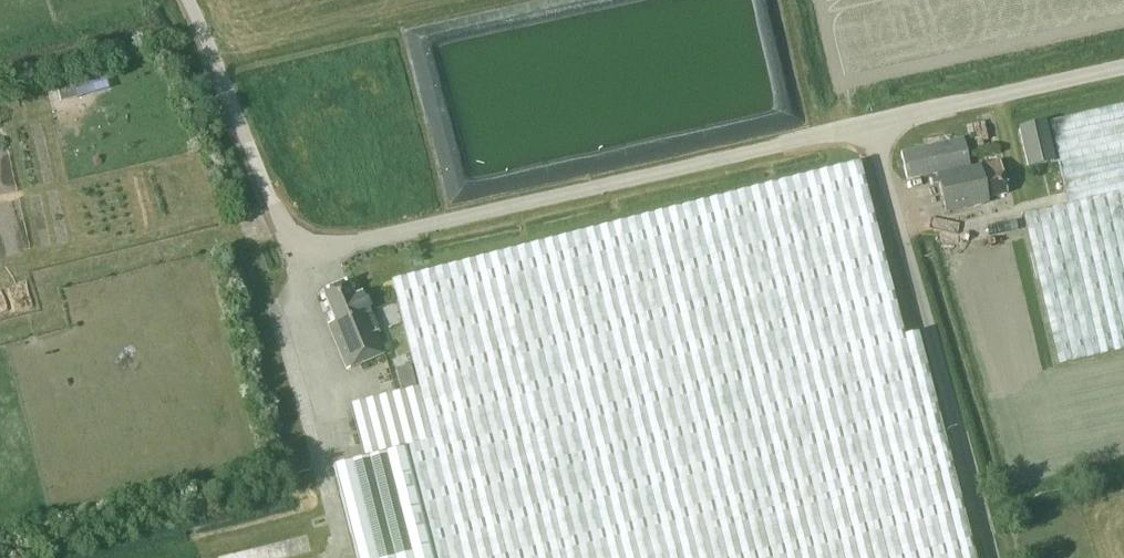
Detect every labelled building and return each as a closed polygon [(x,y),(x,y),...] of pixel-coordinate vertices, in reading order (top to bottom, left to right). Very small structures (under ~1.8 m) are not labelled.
[(61,102),(77,97),(73,82),(57,87),(61,102)] [(0,95),(0,125),(10,123),(4,94),(0,95)] [(1123,350),(1123,103),(1048,121),(1067,202),(1025,212),(1060,365),(1123,350)] [(1055,163),(1045,121),(1017,127),(1027,169),(1055,163)] [(1008,192),(1007,187),(1000,160),(970,167),(963,137),(900,150),(907,180),(937,173),(946,213),(984,204),(983,198),(1008,192)] [(335,467),(358,557),(976,557),(971,539),(945,437),(917,329),(904,332),(867,187),(860,162),(392,283),(419,389),(351,406),(364,458),(364,459),(335,467)] [(355,296),(349,282),(322,293),(335,322),(328,325),(347,370),(384,355),(376,334),(379,332),(363,293),(355,296)] [(296,464),(298,474),(309,472),(307,462),(296,464)]
